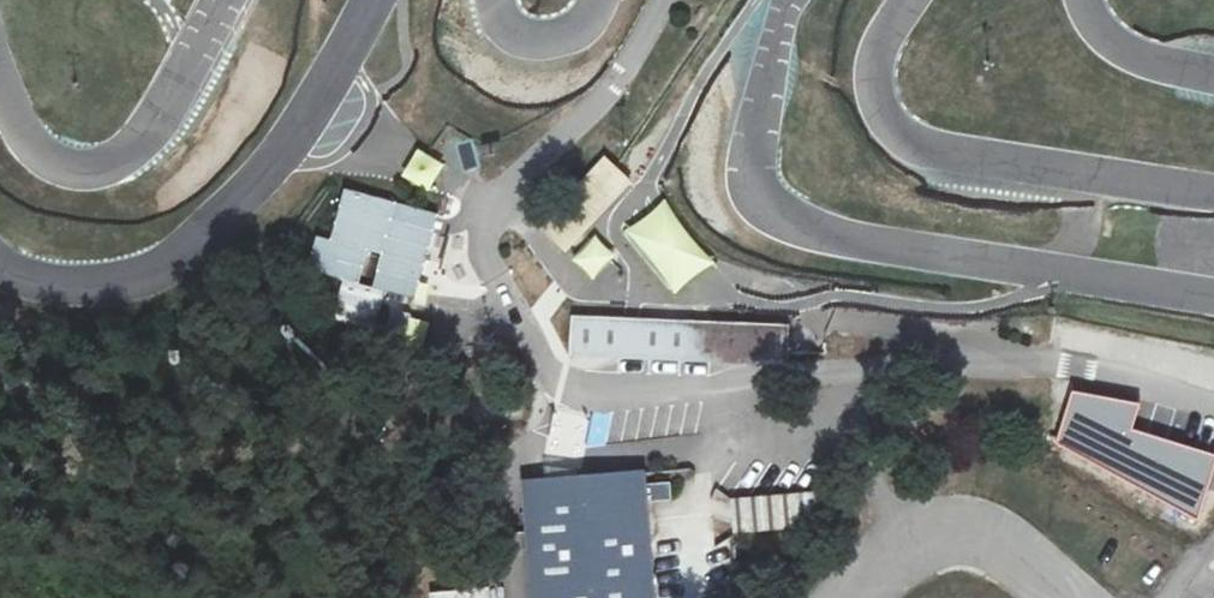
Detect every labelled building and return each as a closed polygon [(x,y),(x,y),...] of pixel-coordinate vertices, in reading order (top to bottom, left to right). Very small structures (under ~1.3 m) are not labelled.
[(417,148),(400,176),(428,192),(444,164),(417,148)] [(596,216),(630,181),(604,157),(556,208),(574,225),(589,208),(596,216)] [(377,269),(419,281),(433,230),(391,219),(395,201),(343,188),(330,239),(315,236),(307,269),(357,282),(367,248),(381,253),(377,269)] [(624,228),(669,294),(711,266),(666,200),(624,228)] [(564,250),(580,232),(574,225),(556,208),(539,226),(564,250)] [(589,208),(574,225),(580,232),(596,216),(589,208)] [(586,278),(614,263),(600,237),(571,252),(586,278)] [(331,320),(375,328),(382,290),(338,282),(331,320)] [(571,315),(567,356),(787,365),(788,324),(571,315)] [(408,318),(403,347),(424,350),(428,321),(408,318)] [(1036,413),(1084,429),(1091,405),(1043,391),(1036,413)] [(1115,399),(1103,437),(1213,471),(1213,430),(1115,399)] [(712,514),(655,518),(656,534),(647,535),(642,470),(523,480),(532,597),(652,597),(648,549),(657,548),(661,597),(719,597),(712,514)] [(738,495),(738,529),(812,529),(812,495),(738,495)] [(490,587),(426,590),(427,597),(491,597),(490,587)]
